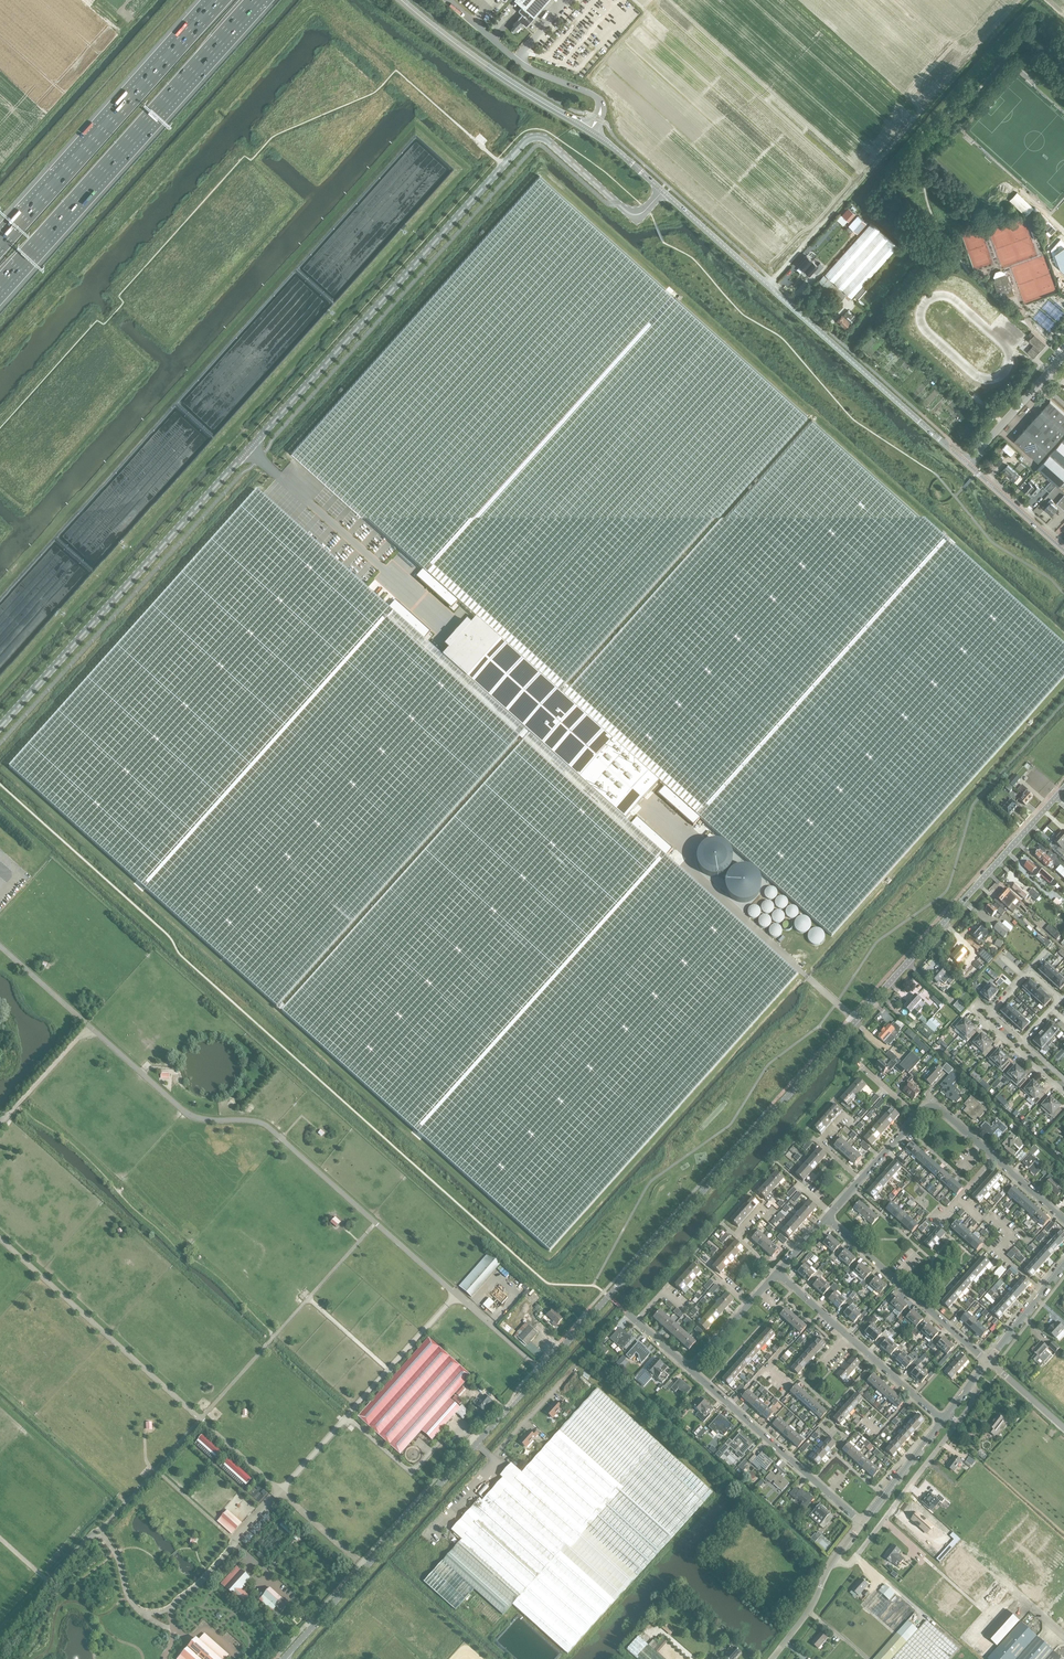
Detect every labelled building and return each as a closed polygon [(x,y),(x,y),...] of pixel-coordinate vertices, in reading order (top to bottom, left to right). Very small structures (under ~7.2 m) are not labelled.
[(549,1),(547,0),(515,0),(535,17),(549,1)] [(526,26),(534,17),(522,6),(518,10),(522,14),(518,19),(518,18),(513,24),(514,25),(511,28),(515,32),(523,23),(526,26)] [(9,767),(277,1007),(519,737),(524,741),(282,1011),(414,1129),(418,1133),(550,1251),(798,974),(666,857),(673,849),(655,833),(640,820),(633,828),(631,825),(625,820),(638,806),(659,782),(832,936),(902,858),(1063,677),(1063,646),(950,543),(812,420),(564,696),(559,692),(745,485),(807,415),(804,412),(584,215),(540,175),(292,452),(423,570),(416,577),(444,602),(449,606),(455,600),(458,602),(459,602),(477,619),(471,625),(467,622),(465,624),(464,626),(488,648),(481,656),(473,664),(449,642),(447,644),(445,647),(449,650),(447,653),(443,657),(424,640),(421,637),(428,630),(413,617),(396,601),(389,608),(257,490),(9,767)] [(1034,208),(1017,192),(1010,200),(1026,216),(1034,208)] [(849,221),(856,213),(849,206),(842,214),(849,221)] [(858,233),(867,223),(858,214),(849,225),(858,233)] [(871,222),(824,274),(852,298),(898,246),(871,222)] [(1061,240),(1051,250),(1056,266),(1063,272),(1063,243),(1061,240)] [(804,269),(812,260),(806,255),(798,264),(804,269)] [(812,260),(804,269),(810,275),(813,271),(817,274),(824,266),(820,262),(818,265),(812,260)] [(993,281),(994,281),(997,293),(1002,291),(1004,297),(1015,294),(1009,275),(1004,273),(996,276),(993,281)] [(832,295),(833,294),(840,301),(846,295),(839,288),(824,275),(817,282),(832,295)] [(849,321),(854,315),(849,310),(843,316),(842,315),(837,321),(845,328),(850,322),(849,321)] [(1035,334),(1031,331),(1028,334),(1032,337),(1029,340),(1034,345),(1027,351),(1034,357),(1046,344),(1035,334)] [(1046,405),(1037,415),(1028,425),(1019,435),(1019,434),(1014,440),(1021,446),(1021,445),(1039,461),(1063,433),(1063,412),(1050,400),(1046,405)] [(1051,454),(1063,465),(1063,440),(1051,454)] [(1016,450),(1007,443),(1002,448),(1011,456),(1016,450)] [(1051,454),(1039,468),(1059,486),(1061,484),(1063,486),(1063,465),(1051,454)] [(1022,471),(1026,465),(1020,462),(1017,467),(1022,471)] [(1002,471),(1014,481),(1017,484),(1023,478),(1019,475),(1008,465),(1002,471)] [(1020,486),(1023,489),(1028,494),(1031,491),(1034,495),(1040,488),(1031,480),(1030,482),(1029,482),(1027,483),(1025,481),(1020,486)] [(1045,488),(1050,492),(1057,485),(1052,480),(1045,488)] [(1052,515),(1058,508),(1052,503),(1054,501),(1051,499),(1048,503),(1050,504),(1045,509),(1052,515)] [(1015,774),(1013,776),(1008,781),(1013,786),(1020,778),(1015,774)] [(1027,789),(1022,785),(1017,790),(1022,795),(1029,801),(1033,797),(1026,791),(1027,789)] [(1025,805),(1029,801),(1022,795),(1019,799),(1025,805)] [(1003,810),(1009,816),(1018,806),(1012,800),(1003,810)] [(1059,836),(1054,841),(1060,847),(1055,852),(1059,856),(1060,854),(1063,856),(1063,841),(1059,836)] [(697,862),(699,871),(705,877),(713,880),(721,879),(728,874),(732,867),(732,858),(728,851),(721,846),(713,845),(705,848),(699,854),(697,862)] [(1058,860),(1058,859),(1051,852),(1049,854),(1047,851),(1044,854),(1040,850),(1035,856),(1040,860),(1042,862),(1048,868),(1048,867),(1053,871),(1057,867),(1059,868),(1056,871),(1063,878),(1063,865),(1058,860)] [(1054,880),(1037,864),(1036,865),(1035,864),(1034,866),(1030,861),(1025,867),(1031,873),(1030,874),(1032,875),(1033,876),(1035,876),(1037,876),(1039,873),(1051,884),(1054,880)] [(724,886),(726,894),(732,900),(740,903),(749,902),(756,898),(760,890),(760,882),(756,874),(749,869),(740,868),(732,871),(726,878),(724,886)] [(989,889),(991,890),(998,884),(996,882),(989,889)] [(1001,882),(993,890),(997,894),(999,892),(1000,893),(1006,887),(1001,882)] [(1025,900),(1029,896),(1030,897),(1031,896),(1037,901),(1041,897),(1032,889),(1028,894),(1017,884),(1013,889),(1025,900)] [(1005,889),(1001,894),(1013,904),(1017,900),(1011,895),(1012,895),(1005,889)] [(1013,904),(1001,894),(997,898),(1003,904),(1004,904),(1009,908),(1013,912),(1017,908),(1013,904)] [(1059,906),(1063,902),(1057,897),(1054,901),(1059,906)] [(996,903),(993,906),(991,905),(985,911),(992,917),(1001,907),(996,903)] [(773,919),(784,920),(785,911),(774,910),(773,919)] [(1005,921),(1002,924),(1000,922),(994,929),(1004,938),(1010,931),(1013,928),(1005,921)] [(770,924),(770,936),(782,936),(781,924),(770,924)] [(989,934),(985,930),(979,925),(971,934),(977,939),(981,934),(985,938),(989,934)] [(1057,940),(1061,935),(1049,925),(1045,929),(1057,940)] [(1049,950),(1052,947),(1039,936),(1037,938),(1049,950)] [(995,944),(1001,947),(1004,941),(998,938),(995,944)] [(957,962),(967,952),(961,946),(951,957),(957,962)] [(989,962),(993,958),(983,949),(979,954),(989,962)] [(974,964),(978,968),(982,964),(978,960),(974,964)] [(1043,975),(1050,968),(1046,964),(1039,971),(1043,975)] [(938,983),(947,974),(941,968),(932,978),(938,983)] [(1054,971),(1050,968),(1043,975),(1048,979),(1054,971)] [(1058,975),(1054,971),(1048,979),(1052,982),(1058,975)] [(1062,979),(1058,975),(1052,982),(1056,986),(1062,979)] [(950,985),(956,979),(952,976),(947,981),(950,985)] [(1062,979),(1056,986),(1060,990),(1063,986),(1063,980),(1062,979)] [(1028,992),(1034,985),(1030,981),(1024,988),(1028,992)] [(998,992),(990,984),(986,989),(994,997),(998,992)] [(1039,988),(1034,985),(1028,992),(1032,996),(1039,988)] [(1043,992),(1039,988),(1032,996),(1036,999),(1043,992)] [(994,997),(986,989),(981,994),(990,1002),(994,997)] [(1047,996),(1043,992),(1036,999),(1040,1003),(1047,996)] [(939,1006),(944,1001),(936,994),(932,999),(939,1006)] [(915,995),(912,999),(922,1009),(918,1005),(921,1001),(915,995)] [(1051,1000),(1047,996),(1040,1003),(1045,1007),(1051,1000)] [(922,1009),(912,999),(911,999),(907,1003),(908,1003),(914,1009),(919,1013),(922,1009)] [(959,1000),(954,1006),(961,1012),(966,1007),(959,1000)] [(914,1009),(908,1003),(904,1008),(910,1013),(911,1013),(913,1015),(915,1013),(913,1011),(914,1009)] [(1006,1016),(1012,1009),(1008,1005),(1001,1012),(1006,1016)] [(1016,1013),(1012,1009),(1006,1016),(1010,1020),(1016,1013)] [(1020,1017),(1016,1013),(1010,1020),(1014,1024),(1020,1017)] [(933,1017),(926,1025),(924,1023),(917,1029),(928,1039),(941,1025),(933,1017)] [(1025,1020),(1020,1017),(1014,1024),(1018,1028),(1025,1020)] [(963,1020),(961,1018),(952,1027),(955,1030),(957,1028),(962,1033),(970,1024),(967,1021),(966,1022),(964,1020),(965,1019),(963,1020)] [(1029,1024),(1025,1020),(1018,1028),(1022,1032),(1029,1024)] [(1051,1023),(1047,1028),(1055,1035),(1059,1030),(1051,1023)] [(889,1025),(885,1029),(894,1036),(897,1033),(897,1034),(901,1029),(895,1024),(892,1028),(889,1025)] [(973,1026),(970,1024),(962,1033),(960,1035),(967,1042),(971,1038),(976,1032),(974,1030),(975,1028),(974,1029),(972,1027),(973,1026)] [(1047,1028),(1042,1032),(1051,1040),(1055,1035),(1047,1028)] [(894,1036),(885,1029),(881,1033),(892,1043),(892,1042),(894,1040),(892,1039),(894,1036),(894,1037),(894,1036)] [(1042,1032),(1038,1037),(1046,1045),(1051,1040),(1042,1032)] [(892,1043),(881,1033),(878,1037),(886,1045),(888,1043),(890,1045),(892,1043)] [(980,1036),(978,1034),(970,1043),(972,1045),(974,1044),(979,1049),(979,1048),(987,1039),(984,1036),(983,1037),(981,1036),(982,1035),(982,1034),(980,1036)] [(1046,1045),(1038,1037),(1034,1042),(1042,1049),(1046,1045)] [(945,1047),(948,1044),(941,1038),(938,1041),(945,1047)] [(990,1042),(987,1039),(979,1048),(984,1053),(982,1054),(985,1057),(993,1048),(991,1045),(992,1044),(991,1044),(989,1043),(990,1042)] [(998,1052),(995,1049),(987,1058),(990,1061),(991,1059),(996,1064),(1004,1055),(1001,1052),(1000,1053),(999,1051),(999,1050),(998,1052)] [(886,1055),(892,1061),(896,1065),(897,1063),(909,1074),(921,1061),(912,1052),(903,1063),(890,1051),(886,1055)] [(1007,1057),(1004,1055),(996,1064),(995,1065),(1002,1072),(1006,1069),(1011,1063),(1008,1061),(1009,1059),(1008,1060),(1006,1058),(1007,1057)] [(881,1061),(876,1067),(884,1074),(889,1068),(891,1070),(896,1065),(892,1061),(887,1066),(881,1061)] [(953,1070),(947,1064),(943,1068),(949,1074),(953,1070)] [(940,1073),(942,1070),(937,1065),(930,1072),(929,1072),(926,1075),(928,1077),(925,1079),(924,1079),(932,1086),(941,1075),(940,1073)] [(1012,1081),(1021,1071),(1021,1070),(1018,1068),(1018,1069),(1016,1067),(1017,1066),(1016,1066),(1015,1067),(1012,1065),(1007,1070),(1003,1075),(1011,1082),(1012,1081)] [(1024,1073),(1021,1070),(1021,1071),(1012,1081),(1017,1085),(1019,1088),(1028,1079),(1025,1077),(1027,1075),(1026,1075),(1025,1076),(1023,1074),(1024,1073)] [(979,1082),(982,1078),(974,1072),(971,1075),(979,1082)] [(867,1086),(859,1079),(855,1084),(862,1091),(867,1086)] [(980,1082),(987,1089),(991,1086),(983,1079),(980,1082)] [(993,1085),(995,1087),(998,1085),(1000,1086),(1003,1083),(999,1079),(993,1085)] [(953,1102),(959,1096),(946,1085),(948,1082),(946,1080),(941,1086),(943,1088),(941,1091),(953,1102)] [(1032,1083),(1029,1080),(1021,1090),(1024,1092),(1025,1090),(1030,1095),(1039,1086),(1036,1083),(1035,1084),(1033,1082),(1034,1081),(1033,1081),(1032,1083)] [(862,1091),(855,1084),(850,1090),(858,1096),(862,1091)] [(914,1100),(920,1093),(910,1084),(903,1091),(907,1095),(908,1094),(914,1100)] [(1041,1089),(1039,1086),(1030,1095),(1028,1098),(1036,1104),(1040,1100),(1045,1095),(1042,1092),(1044,1091),(1043,1090),(1043,1091),(1041,1090),(1041,1089)] [(858,1096),(850,1090),(845,1095),(853,1101),(858,1096)] [(880,1097),(876,1094),(872,1100),(875,1103),(880,1097)] [(1000,1094),(997,1097),(1005,1105),(1008,1102),(1000,1094)] [(853,1101),(845,1095),(841,1100),(848,1107),(853,1101)] [(979,1119),(987,1110),(971,1096),(965,1103),(968,1106),(963,1111),(967,1114),(973,1120),(977,1117),(979,1119)] [(1046,1113),(1056,1102),(1053,1099),(1052,1100),(1050,1098),(1051,1097),(1049,1098),(1046,1096),(1042,1102),(1038,1106),(1040,1108),(1046,1113)] [(885,1102),(884,1101),(882,1099),(877,1104),(880,1107),(885,1102)] [(1056,1102),(1046,1113),(1051,1117),(1054,1119),(1062,1110),(1059,1108),(1061,1106),(1060,1107),(1058,1105),(1059,1104),(1056,1102)] [(841,1110),(836,1105),(830,1111),(836,1116),(841,1110)] [(892,1109),(887,1114),(895,1121),(900,1115),(892,1109)] [(866,1113),(862,1110),(858,1115),(861,1118),(866,1113)] [(836,1116),(830,1111),(825,1117),(831,1122),(836,1116)] [(895,1121),(887,1114),(883,1119),(890,1126),(895,1121)] [(831,1122),(825,1117),(820,1123),(825,1128),(831,1122)] [(890,1126),(883,1119),(878,1124),(886,1131),(890,1126)] [(1008,1129),(998,1120),(997,1119),(992,1124),(994,1125),(992,1128),(985,1122),(981,1128),(992,1137),(998,1130),(1003,1134),(1008,1129)] [(825,1128),(820,1123),(815,1129),(820,1134),(825,1128)] [(886,1131),(878,1124),(874,1129),(881,1136),(886,1131)] [(881,1136),(874,1129),(869,1134),(877,1141),(881,1136)] [(872,1146),(877,1141),(869,1134),(864,1139),(872,1146)] [(1005,1150),(1013,1156),(1017,1160),(1024,1152),(1021,1149),(1025,1144),(1017,1138),(1012,1134),(1002,1145),(1006,1149),(1005,1150)] [(834,1147),(840,1151),(847,1144),(841,1139),(834,1147)] [(808,1148),(813,1143),(809,1140),(804,1145),(808,1148)] [(867,1151),(871,1148),(866,1143),(862,1147),(867,1151)] [(912,1143),(906,1150),(911,1155),(917,1148),(912,1143)] [(847,1144),(840,1151),(845,1156),(852,1148),(847,1144)] [(1034,1146),(1026,1155),(1028,1157),(1031,1155),(1033,1157),(1039,1150),(1034,1146)] [(852,1148),(845,1156),(850,1161),(857,1153),(852,1148)] [(922,1152),(917,1148),(911,1155),(916,1159),(922,1152)] [(819,1149),(814,1154),(822,1161),(826,1156),(819,1149)] [(927,1157),(922,1152),(916,1159),(921,1164),(927,1157)] [(857,1153),(850,1161),(855,1165),(862,1157),(857,1153)] [(814,1154),(809,1159),(817,1166),(822,1161),(814,1154)] [(1035,1177),(1042,1170),(1034,1163),(1037,1160),(1033,1157),(1031,1155),(1028,1157),(1023,1163),(1031,1171),(1030,1172),(1035,1177)] [(902,1165),(905,1161),(900,1156),(896,1160),(902,1165)] [(932,1162),(927,1157),(921,1164),(926,1168),(932,1162)] [(809,1159),(805,1164),(812,1171),(817,1166),(809,1159)] [(901,1168),(895,1162),(890,1167),(897,1173),(901,1168)] [(937,1166),(932,1162),(926,1168),(931,1173),(937,1166)] [(805,1164),(800,1169),(808,1176),(812,1171),(805,1164)] [(942,1171),(937,1166),(931,1173),(936,1177),(942,1171)] [(897,1173),(890,1167),(886,1172),(892,1178),(897,1173)] [(803,1181),(808,1176),(800,1169),(795,1174),(803,1181)] [(947,1175),(942,1171),(936,1177),(942,1182),(947,1175)] [(991,1177),(998,1183),(1001,1186),(1003,1184),(1000,1181),(1002,1177),(996,1171),(991,1177)] [(776,1172),(771,1177),(779,1184),(784,1179),(776,1172)] [(892,1178),(886,1172),(881,1177),(888,1183),(890,1185),(894,1180),(892,1178)] [(1057,1196),(1063,1190),(1051,1179),(1053,1177),(1050,1174),(1044,1181),(1047,1184),(1045,1185),(1057,1196)] [(953,1180),(947,1175),(942,1182),(947,1187),(953,1180)] [(779,1184),(771,1177),(767,1182),(774,1189),(779,1184)] [(888,1183),(881,1177),(876,1183),(883,1188),(888,1183)] [(998,1183),(991,1177),(987,1182),(993,1188),(995,1189),(996,1187),(995,1186),(998,1183)] [(952,1191),(958,1185),(953,1180),(947,1187),(945,1188),(948,1190),(949,1188),(952,1191)] [(774,1189),(767,1182),(762,1187),(770,1194),(774,1189)] [(993,1188),(987,1182),(982,1187),(989,1193),(990,1194),(992,1192),(990,1191),(993,1188)] [(883,1188),(876,1183),(872,1188),(879,1194),(883,1188)] [(1012,1186),(1010,1184),(1009,1183),(1004,1188),(1008,1192),(1012,1186)] [(963,1189),(958,1185),(952,1191),(957,1196),(963,1189)] [(770,1194),(762,1187),(757,1192),(765,1199),(770,1194)] [(797,1190),(793,1187),(788,1192),(792,1196),(797,1190)] [(989,1193),(982,1187),(977,1192),(984,1198),(989,1193)] [(879,1194),(872,1188),(867,1193),(874,1199),(874,1198),(876,1200),(878,1198),(876,1196),(879,1194)] [(1019,1192),(1014,1188),(1008,1194),(1013,1199),(1019,1192)] [(797,1200),(802,1195),(798,1191),(793,1197),(797,1200)] [(984,1198),(977,1192),(973,1197),(979,1203),(984,1198)] [(1024,1197),(1019,1192),(1013,1199),(1018,1204),(1024,1197)] [(1029,1201),(1024,1197),(1018,1204),(1024,1208),(1029,1201)] [(758,1203),(752,1198),(747,1204),(753,1209),(758,1203)] [(942,1201),(943,1202),(948,1206),(951,1202),(946,1198),(942,1201)] [(860,1201),(853,1209),(859,1214),(866,1207),(860,1201)] [(1029,1201),(1024,1208),(1023,1209),(1025,1211),(1026,1210),(1029,1213),(1035,1206),(1029,1201)] [(809,1202),(804,1207),(812,1214),(816,1208),(809,1202)] [(753,1209),(747,1204),(742,1210),(747,1215),(753,1209)] [(892,1204),(886,1210),(892,1215),(898,1208),(892,1204)] [(792,1211),(789,1209),(790,1208),(786,1205),(783,1209),(787,1212),(788,1211),(790,1213),(792,1211)] [(1035,1206),(1029,1213),(1034,1217),(1040,1211),(1035,1206)] [(804,1207),(800,1212),(807,1219),(812,1214),(804,1207)] [(866,1207),(859,1214),(866,1220),(872,1212),(866,1207)] [(898,1208),(892,1215),(897,1219),(903,1213),(898,1208)] [(747,1215),(742,1210),(737,1215),(742,1220),(747,1215)] [(1040,1211),(1034,1217),(1039,1222),(1045,1215),(1040,1211)] [(800,1212),(795,1217),(803,1224),(807,1219),(800,1212)] [(872,1212),(866,1220),(872,1225),(878,1218),(872,1212)] [(903,1213),(897,1219),(902,1224),(908,1217),(910,1215),(907,1213),(905,1215),(903,1213)] [(742,1220),(737,1215),(731,1221),(737,1226),(742,1220)] [(1045,1215),(1039,1222),(1044,1227),(1050,1220),(1045,1215)] [(331,1221),(336,1226),(341,1221),(336,1216),(331,1221)] [(795,1217),(790,1222),(798,1229),(803,1224),(795,1217)] [(908,1217),(902,1224),(907,1229),(913,1222),(908,1217)] [(951,1228),(956,1233),(962,1226),(957,1221),(951,1228)] [(1055,1225),(1054,1224),(1052,1221),(1047,1227),(1050,1230),(1055,1225)] [(790,1222),(786,1227),(793,1234),(798,1229),(790,1222)] [(913,1222),(907,1229),(912,1233),(918,1227),(913,1222)] [(962,1226),(956,1233),(961,1237),(967,1230),(962,1226)] [(786,1227),(781,1232),(789,1239),(793,1234),(786,1227)] [(932,1232),(934,1234),(941,1240),(945,1234),(937,1227),(932,1232)] [(967,1230),(961,1237),(966,1242),(972,1235),(967,1230)] [(729,1236),(726,1232),(721,1238),(724,1241),(729,1236)] [(751,1240),(757,1244),(764,1236),(758,1232),(751,1240)] [(934,1234),(929,1239),(936,1245),(941,1240),(934,1234)] [(972,1235),(966,1242),(971,1246),(978,1240),(972,1235)] [(764,1236),(757,1244),(762,1249),(769,1241),(764,1236)] [(782,1236),(779,1239),(784,1244),(787,1240),(782,1236)] [(1057,1236),(1052,1241),(1059,1247),(1063,1242),(1057,1236)] [(826,1241),(823,1239),(817,1246),(819,1249),(820,1247),(821,1248),(824,1245),(828,1249),(835,1241),(830,1237),(826,1241)] [(929,1239),(925,1244),(931,1250),(936,1245),(929,1239)] [(1049,1242),(1050,1243),(1048,1246),(1054,1252),(1059,1247),(1052,1241),(1051,1239),(1049,1242)] [(978,1240),(971,1246),(977,1251),(983,1244),(978,1240)] [(736,1241),(731,1247),(738,1254),(743,1248),(736,1241)] [(769,1241),(762,1249),(767,1253),(774,1245),(769,1241)] [(840,1246),(835,1241),(828,1249),(833,1253),(829,1258),(832,1260),(839,1253),(836,1250),(840,1246)] [(774,1245),(767,1253),(772,1258),(779,1250),(774,1245)] [(1048,1246),(1043,1251),(1050,1257),(1054,1252),(1048,1246)] [(731,1247),(726,1252),(734,1259),(738,1254),(731,1247)] [(1025,1259),(1021,1255),(1018,1252),(1014,1248),(1011,1250),(1017,1255),(1019,1257),(1023,1261),(1025,1259)] [(1011,1259),(1016,1254),(1011,1250),(1007,1255),(1011,1259)] [(841,1255),(839,1253),(832,1260),(834,1262),(838,1258),(843,1263),(850,1255),(845,1251),(841,1255)] [(1043,1251),(1039,1256),(1045,1262),(1050,1257),(1043,1251)] [(726,1252),(722,1257),(729,1264),(734,1259),(726,1252)] [(459,1286),(471,1296),(500,1263),(488,1253),(459,1286)] [(811,1259),(815,1263),(819,1258),(815,1254),(811,1259)] [(855,1260),(850,1255),(843,1263),(848,1267),(845,1272),(847,1274),(854,1266),(852,1264),(855,1260)] [(1039,1256),(1034,1261),(1041,1267),(1045,1262),(1039,1256)] [(722,1257),(717,1262),(725,1269),(729,1264),(722,1257)] [(983,1257),(978,1262),(985,1269),(990,1263),(983,1257)] [(806,1258),(800,1265),(799,1266),(801,1268),(797,1273),(803,1277),(812,1267),(807,1262),(808,1261),(806,1258)] [(1034,1261),(1030,1266),(1036,1272),(1041,1267),(1034,1261)] [(717,1262),(715,1265),(713,1263),(710,1266),(720,1274),(725,1269),(717,1262)] [(985,1269),(978,1262),(974,1268),(981,1274),(985,1269)] [(812,1267),(803,1277),(808,1282),(811,1278),(814,1280),(821,1272),(826,1266),(823,1263),(821,1265),(822,1266),(817,1272),(812,1267)] [(856,1269),(854,1266),(847,1274),(850,1276),(854,1272),(859,1277),(865,1269),(860,1264),(856,1269)] [(693,1265),(689,1270),(696,1277),(701,1272),(693,1265)] [(1011,1275),(1013,1273),(1016,1275),(1019,1272),(1012,1266),(1009,1269),(1007,1271),(1011,1275)] [(1030,1266),(1025,1271),(1032,1277),(1036,1272),(1030,1266)] [(981,1274),(974,1268),(969,1273),(976,1279),(981,1274)] [(871,1274),(865,1269),(859,1277),(864,1281),(860,1286),(863,1288),(869,1280),(867,1278),(871,1274)] [(696,1277),(689,1270),(684,1275),(692,1282),(696,1277)] [(821,1272),(814,1280),(816,1282),(812,1286),(818,1291),(825,1283),(820,1279),(824,1275),(821,1272)] [(976,1279),(969,1273),(965,1278),(971,1284),(973,1285),(975,1283),(973,1282),(976,1279)] [(692,1282),(684,1275),(680,1280),(687,1287),(692,1282)] [(1021,1278),(1022,1279),(1020,1282),(1027,1289),(1031,1283),(1025,1277),(1024,1277),(1023,1276),(1021,1278)] [(872,1283),(869,1280),(863,1288),(865,1290),(869,1286),(874,1290),(881,1283),(876,1278),(872,1283)] [(971,1284),(965,1278),(960,1283),(967,1289),(971,1284)] [(714,1283),(710,1279),(705,1285),(709,1288),(714,1283)] [(687,1287),(680,1280),(675,1285),(682,1292),(687,1287)] [(1020,1282),(1015,1288),(1022,1294),(1027,1289),(1020,1282)] [(830,1288),(825,1283),(818,1291),(823,1296),(827,1292),(829,1294),(836,1286),(834,1284),(830,1288)] [(886,1288),(881,1283),(874,1290),(879,1295),(875,1299),(878,1302),(885,1294),(882,1292),(886,1288)] [(967,1289),(960,1283),(955,1288),(962,1294),(967,1289)] [(719,1287),(715,1284),(710,1289),(714,1293),(719,1287)] [(836,1286),(829,1294),(832,1296),(828,1300),(833,1305),(840,1297),(835,1293),(839,1288),(836,1286)] [(962,1294),(955,1288),(951,1293),(958,1299),(962,1294)] [(1015,1288),(1011,1293),(1017,1299),(1022,1294),(1015,1288)] [(1007,1293),(1009,1295),(1006,1298),(1013,1304),(1017,1299),(1011,1293),(1009,1291),(1007,1293)] [(958,1299),(951,1293),(946,1298),(953,1304),(958,1299)] [(726,1294),(721,1299),(729,1306),(734,1301),(726,1294)] [(696,1295),(694,1296),(691,1300),(695,1304),(698,1300),(700,1298),(696,1295)] [(845,1308),(852,1300),(849,1298),(848,1299),(843,1295),(840,1297),(833,1305),(838,1310),(842,1305),(845,1308)] [(489,1309),(495,1301),(489,1297),(483,1304),(489,1309)] [(893,1301),(890,1299),(884,1307),(886,1309),(890,1305),(895,1310),(902,1302),(897,1297),(893,1301)] [(953,1304),(946,1298),(942,1303),(949,1309),(953,1304)] [(1006,1298),(1001,1303),(1008,1309),(1013,1304),(1006,1298)] [(721,1299),(717,1304),(724,1311),(729,1306),(721,1299)] [(668,1300),(666,1303),(665,1304),(671,1309),(674,1305),(668,1300)] [(852,1300),(845,1308),(847,1310),(843,1314),(848,1319),(855,1311),(851,1307),(854,1302),(852,1300)] [(907,1307),(902,1302),(895,1310),(900,1314),(897,1318),(899,1321),(906,1313),(904,1311),(907,1307)] [(1001,1303),(997,1308),(1004,1314),(1008,1309),(1001,1303)] [(717,1304),(712,1309),(720,1316),(724,1311),(717,1304)] [(999,1319),(1004,1314),(997,1308),(992,1313),(999,1319)] [(556,1326),(563,1318),(553,1309),(547,1315),(554,1322),(553,1323),(556,1326)] [(712,1309),(708,1314),(715,1321),(720,1316),(712,1309)] [(780,1316),(785,1320),(791,1314),(786,1309),(780,1316)] [(653,1318),(658,1323),(665,1315),(660,1311),(653,1318)] [(861,1316),(855,1311),(848,1319),(854,1324),(858,1319),(860,1321),(867,1314),(865,1311),(861,1316)] [(910,1323),(917,1316),(912,1311),(909,1315),(906,1313),(899,1321),(902,1323),(903,1321),(909,1326),(910,1323)] [(503,1312),(496,1318),(500,1321),(506,1314),(503,1312)] [(708,1314),(703,1320),(711,1326),(715,1321),(708,1314)] [(796,1318),(791,1314),(785,1320),(790,1325),(796,1318)] [(961,1321),(966,1325),(972,1318),(967,1314),(961,1321)] [(665,1315),(658,1323),(663,1328),(670,1320),(665,1315)] [(923,1320),(917,1316),(910,1323),(916,1328),(912,1332),(914,1334),(921,1327),(919,1325),(923,1320)] [(801,1323),(796,1318),(790,1325),(795,1329),(801,1323)] [(972,1318),(966,1325),(971,1330),(977,1323),(972,1318)] [(877,1330),(871,1326),(875,1321),(873,1319),(866,1327),(868,1329),(865,1333),(866,1334),(865,1335),(869,1339),(877,1330)] [(670,1320),(663,1328),(669,1332),(675,1324),(670,1320)] [(703,1320),(698,1325),(706,1332),(711,1326),(703,1320)] [(515,1335),(527,1346),(538,1334),(526,1322),(516,1333),(515,1335)] [(806,1328),(801,1323),(795,1329),(800,1334),(806,1328)] [(977,1323),(971,1330),(976,1334),(982,1328),(977,1323)] [(1053,1328),(1052,1327),(1048,1331),(1050,1332),(1049,1332),(1055,1338),(1063,1329),(1063,1328),(1058,1323),(1053,1328)] [(675,1324),(669,1332),(674,1337),(680,1329),(675,1324)] [(924,1329),(921,1327),(914,1334),(917,1337),(921,1333),(926,1337),(933,1329),(928,1325),(924,1329)] [(623,1350),(634,1338),(630,1335),(629,1336),(620,1328),(614,1335),(622,1342),(618,1346),(623,1350)] [(701,1336),(702,1336),(705,1333),(699,1328),(696,1332),(701,1336)] [(982,1328),(976,1334),(981,1339),(987,1332),(982,1328)] [(680,1329),(674,1337),(679,1341),(685,1334),(680,1329)] [(768,1329),(763,1334),(770,1340),(775,1335),(768,1329)] [(933,1329),(926,1337),(931,1342),(927,1346),(930,1348),(937,1341),(934,1339),(938,1334),(933,1329)] [(881,1341),(888,1333),(886,1331),(882,1335),(877,1330),(869,1339),(872,1342),(874,1341),(875,1342),(879,1338),(881,1341)] [(888,1333),(881,1341),(883,1343),(880,1347),(885,1352),(892,1344),(887,1339),(890,1335),(888,1333)] [(685,1334),(679,1341),(684,1346),(691,1338),(685,1334)] [(770,1340),(763,1334),(759,1339),(765,1345),(770,1340)] [(815,1339),(817,1340),(814,1344),(820,1350),(825,1345),(822,1341),(824,1338),(819,1334),(817,1336),(815,1339)] [(429,1338),(358,1417),(400,1455),(421,1431),(432,1440),(457,1413),(463,1419),(470,1412),(462,1405),(460,1408),(450,1399),(471,1376),(429,1338)] [(691,1338),(684,1346),(689,1350),(696,1343),(691,1338)] [(765,1345),(759,1339),(754,1344),(761,1350),(765,1345)] [(939,1343),(937,1341),(930,1348),(932,1351),(936,1346),(941,1351),(948,1343),(943,1339),(939,1343)] [(629,1353),(629,1354),(627,1356),(630,1359),(633,1356),(633,1357),(636,1353),(644,1361),(650,1354),(644,1348),(645,1348),(639,1342),(629,1353)] [(1039,1358),(1044,1363),(1043,1363),(1045,1365),(1053,1356),(1051,1355),(1050,1356),(1045,1351),(1048,1348),(1041,1342),(1032,1352),(1035,1355),(1032,1359),(1036,1362),(1039,1358)] [(1060,1348),(1053,1342),(1049,1347),(1055,1353),(1060,1348)] [(603,1347),(604,1346),(601,1343),(597,1347),(602,1352),(605,1348),(603,1347)] [(948,1343),(941,1351),(946,1356),(938,1365),(941,1367),(952,1355),(950,1352),(953,1348),(948,1343)] [(761,1350),(754,1344),(749,1349),(756,1355),(761,1350)] [(814,1344),(809,1349),(816,1355),(820,1350),(814,1344)] [(897,1349),(892,1344),(885,1352),(890,1356),(894,1352),(896,1354),(903,1347),(901,1345),(897,1349)] [(915,1356),(920,1349),(917,1346),(911,1354),(915,1358),(916,1357),(915,1356)] [(907,1358),(905,1356),(906,1354),(905,1351),(904,1351),(906,1349),(903,1347),(896,1354),(899,1357),(895,1360),(897,1362),(896,1363),(900,1366),(907,1358)] [(756,1355),(749,1349),(745,1354),(752,1361),(756,1355)] [(809,1349),(805,1354),(811,1360),(816,1355),(809,1349)] [(752,1361),(745,1354),(740,1359),(747,1366),(752,1361)] [(805,1354),(800,1359),(807,1365),(811,1360),(805,1354)] [(961,1354),(955,1360),(962,1367),(968,1361),(961,1354)] [(853,1357),(847,1363),(854,1370),(860,1364),(853,1357)] [(912,1368),(919,1361),(916,1358),(912,1363),(907,1358),(900,1366),(903,1369),(904,1368),(906,1370),(909,1366),(912,1368)] [(664,1373),(667,1369),(664,1365),(663,1366),(656,1359),(637,1381),(644,1388),(654,1376),(662,1384),(668,1377),(664,1373)] [(747,1366),(740,1359),(736,1365),(742,1371),(747,1366)] [(800,1359),(796,1364),(802,1370),(807,1365),(800,1359)] [(955,1360),(950,1366),(957,1373),(962,1367),(955,1360)] [(923,1372),(917,1367),(921,1363),(919,1361),(912,1368),(914,1370),(911,1374),(913,1376),(911,1377),(915,1380),(916,1379),(923,1372)] [(854,1370),(847,1363),(842,1369),(849,1376),(854,1370)] [(798,1375),(802,1370),(796,1364),(791,1369),(798,1375)] [(742,1371),(736,1365),(731,1370),(738,1376),(742,1371)] [(951,1379),(957,1373),(950,1366),(944,1372),(951,1379)] [(849,1376),(842,1369),(836,1376),(843,1382),(849,1376)] [(738,1376),(731,1370),(727,1375),(733,1381),(738,1376)] [(927,1382),(934,1374),(932,1372),(928,1376),(923,1372),(916,1379),(921,1383),(925,1380),(927,1382)] [(733,1381),(727,1375),(722,1380),(729,1386),(733,1381)] [(878,1380),(873,1375),(867,1382),(872,1386),(878,1380)] [(685,1396),(691,1390),(679,1379),(674,1385),(672,1383),(667,1389),(669,1391),(671,1389),(675,1393),(678,1390),(685,1396)] [(883,1384),(878,1380),(872,1386),(877,1391),(883,1384)] [(883,1384),(877,1391),(882,1395),(888,1389),(883,1384)] [(790,1392),(795,1397),(801,1390),(796,1385),(790,1392)] [(735,1391),(735,1392),(738,1394),(743,1389),(739,1386),(735,1391)] [(565,1652),(706,1495),(709,1492),(711,1490),(710,1489),(708,1488),(658,1443),(598,1388),(560,1431),(522,1473),(521,1473),(517,1469),(518,1469),(509,1461),(508,1461),(497,1473),(500,1476),(483,1494),(480,1498),(477,1496),(461,1514),(449,1528),(462,1539),(424,1581),(456,1610),(475,1589),(483,1597),(503,1615),(513,1605),(565,1652)] [(888,1389),(882,1395),(887,1400),(893,1393),(888,1389)] [(801,1390),(795,1397),(800,1401),(806,1395),(801,1390)] [(748,1391),(742,1398),(747,1402),(753,1396),(748,1391)] [(863,1396),(866,1399),(868,1401),(872,1397),(869,1395),(870,1394),(867,1391),(863,1396)] [(856,1393),(852,1398),(858,1405),(863,1399),(856,1393)] [(893,1393),(887,1400),(892,1405),(898,1398),(893,1393)] [(473,1402),(483,1410),(484,1411),(489,1404),(490,1404),(493,1401),(484,1394),(480,1400),(477,1397),(473,1402)] [(811,1399),(806,1395),(800,1401),(805,1406),(811,1399)] [(753,1396),(747,1402),(752,1407),(758,1400),(753,1396)] [(858,1405),(852,1398),(847,1404),(854,1410),(854,1409),(855,1411),(857,1409),(856,1407),(858,1405)] [(898,1398),(892,1405),(898,1409),(904,1403),(898,1398)] [(709,1415),(713,1410),(710,1406),(709,1407),(700,1399),(692,1407),(699,1412),(695,1416),(704,1423),(710,1416),(709,1415)] [(811,1399),(805,1406),(810,1410),(816,1404),(811,1399)] [(758,1400),(752,1407),(757,1411),(763,1405),(758,1400)] [(553,1417),(565,1405),(561,1401),(558,1405),(555,1402),(546,1411),(553,1417)] [(816,1404),(810,1410),(815,1415),(822,1408),(816,1404)] [(854,1410),(847,1404),(842,1409),(849,1415),(854,1410)] [(763,1405),(757,1411),(762,1416),(768,1410),(763,1405)] [(911,1408),(907,1405),(902,1411),(906,1414),(911,1408)] [(822,1408),(815,1415),(814,1416),(816,1418),(817,1417),(821,1420),(827,1413),(822,1408)] [(849,1415),(842,1409),(838,1414),(845,1420),(849,1415)] [(768,1410),(762,1416),(767,1421),(773,1414),(768,1410)] [(845,1420),(838,1414),(833,1419),(840,1425),(845,1420)] [(724,1436),(732,1426),(720,1415),(709,1427),(717,1435),(719,1432),(724,1436)] [(860,1415),(857,1418),(855,1420),(859,1423),(861,1421),(860,1421),(863,1418),(860,1415)] [(918,1415),(913,1420),(919,1426),(924,1421),(918,1415)] [(999,1429),(1006,1421),(999,1415),(996,1420),(995,1419),(989,1426),(991,1428),(989,1431),(995,1436),(1000,1429),(999,1429)] [(778,1419),(772,1425),(778,1430),(783,1423),(778,1419)] [(913,1420),(908,1426),(915,1431),(919,1426),(913,1420)] [(783,1423),(778,1430),(783,1435),(788,1428),(783,1423)] [(908,1426),(904,1431),(910,1437),(915,1431),(908,1426)] [(701,1438),(707,1431),(704,1428),(697,1435),(701,1438)] [(788,1428),(783,1435),(788,1439),(794,1433),(788,1428)] [(532,1434),(528,1431),(520,1441),(527,1447),(538,1434),(534,1431),(532,1434)] [(904,1431),(899,1436),(906,1442),(910,1437),(904,1431)] [(740,1433),(732,1442),(730,1439),(724,1445),(728,1449),(730,1447),(736,1453),(736,1454),(742,1459),(745,1455),(744,1454),(752,1445),(740,1433)] [(794,1433),(788,1439),(793,1444),(799,1437),(794,1433)] [(201,1434),(194,1445),(215,1460),(223,1449),(201,1434)] [(899,1436),(895,1441),(901,1447),(906,1442),(899,1436)] [(799,1437),(793,1444),(798,1448),(804,1442),(799,1437)] [(829,1439),(824,1444),(831,1450),(835,1445),(829,1439)] [(895,1441),(890,1446),(897,1452),(901,1447),(895,1441)] [(824,1444),(819,1449),(826,1455),(831,1450),(824,1444)] [(842,1451),(847,1456),(853,1449),(848,1444),(842,1451)] [(890,1446),(886,1451),(885,1451),(892,1457),(897,1452),(890,1446)] [(819,1449),(815,1454),(822,1460),(826,1455),(819,1449)] [(853,1449),(847,1456),(852,1460),(858,1454),(853,1449)] [(765,1471),(772,1463),(761,1453),(757,1458),(754,1455),(748,1462),(751,1464),(754,1461),(765,1471)] [(817,1466),(822,1460),(815,1454),(810,1460),(817,1466)] [(858,1454),(852,1460),(857,1465),(863,1458),(858,1454)] [(954,1471),(962,1461),(955,1456),(947,1466),(954,1471)] [(221,1465),(244,1486),(251,1478),(228,1457),(221,1465)] [(738,1466),(744,1471),(747,1467),(745,1466),(749,1462),(745,1458),(738,1466)] [(863,1458),(857,1465),(863,1469),(868,1463),(870,1461),(867,1459),(866,1460),(863,1458)] [(868,1463),(863,1469),(868,1474),(874,1467),(868,1463)] [(874,1467),(868,1474),(873,1479),(879,1472),(874,1467)] [(789,1484),(783,1478),(785,1475),(784,1473),(783,1472),(781,1473),(780,1472),(776,1477),(772,1473),(766,1479),(769,1482),(771,1479),(775,1482),(774,1484),(782,1492),(789,1484)] [(944,1474),(942,1476),(937,1483),(935,1486),(944,1493),(953,1482),(944,1474)] [(805,1508),(813,1499),(810,1496),(809,1497),(801,1490),(799,1492),(795,1488),(790,1494),(794,1498),(796,1496),(799,1498),(798,1500),(802,1504),(801,1505),(805,1508)] [(923,1502),(923,1503),(930,1508),(937,1500),(942,1504),(946,1500),(935,1491),(932,1494),(931,1494),(931,1493),(930,1494),(931,1494),(923,1502)] [(823,1529),(831,1520),(830,1519),(831,1518),(831,1516),(829,1515),(830,1514),(820,1505),(810,1517),(823,1529)] [(242,1523),(227,1510),(217,1522),(232,1535),(242,1523)] [(248,1545),(268,1521),(271,1523),(273,1521),(270,1518),(273,1515),(268,1511),(243,1541),(248,1545)] [(919,1528),(920,1527),(925,1532),(931,1525),(926,1521),(926,1520),(923,1517),(922,1518),(918,1514),(912,1520),(917,1524),(916,1525),(919,1528)] [(283,1522),(280,1526),(297,1541),(300,1538),(283,1522)] [(822,1535),(818,1532),(816,1535),(815,1534),(811,1538),(815,1542),(822,1535)] [(940,1562),(955,1546),(952,1543),(937,1559),(940,1562)] [(900,1550),(894,1545),(891,1549),(888,1554),(887,1553),(884,1557),(891,1563),(892,1562),(898,1567),(904,1559),(902,1557),(902,1558),(899,1556),(900,1555),(898,1554),(900,1550)] [(251,1580),(236,1567),(220,1583),(240,1601),(241,1603),(248,1595),(242,1590),(251,1580)] [(858,1595),(868,1584),(861,1578),(852,1589),(858,1595)] [(895,1593),(885,1584),(883,1586),(881,1588),(842,1633),(871,1658),(950,1658),(959,1649),(927,1620),(918,1630),(908,1621),(916,1612),(895,1593)] [(260,1600),(272,1611),(276,1607),(281,1612),(288,1604),(270,1588),(260,1600)] [(1007,1609),(979,1641),(988,1648),(981,1656),(984,1658),(1062,1658),(1021,1622),(1007,1609)] [(819,1648),(828,1638),(821,1632),(812,1642),(819,1648)] [(199,1640),(197,1638),(178,1658),(226,1658),(229,1655),(205,1633),(199,1640)] [(649,1645),(638,1636),(627,1649),(638,1658),(665,1658),(658,1653),(668,1642),(664,1638),(659,1644),(653,1639),(649,1645)] [(741,1653),(737,1649),(735,1647),(734,1648),(732,1646),(729,1649),(731,1651),(725,1658),(727,1658),(735,1658),(741,1653)]
